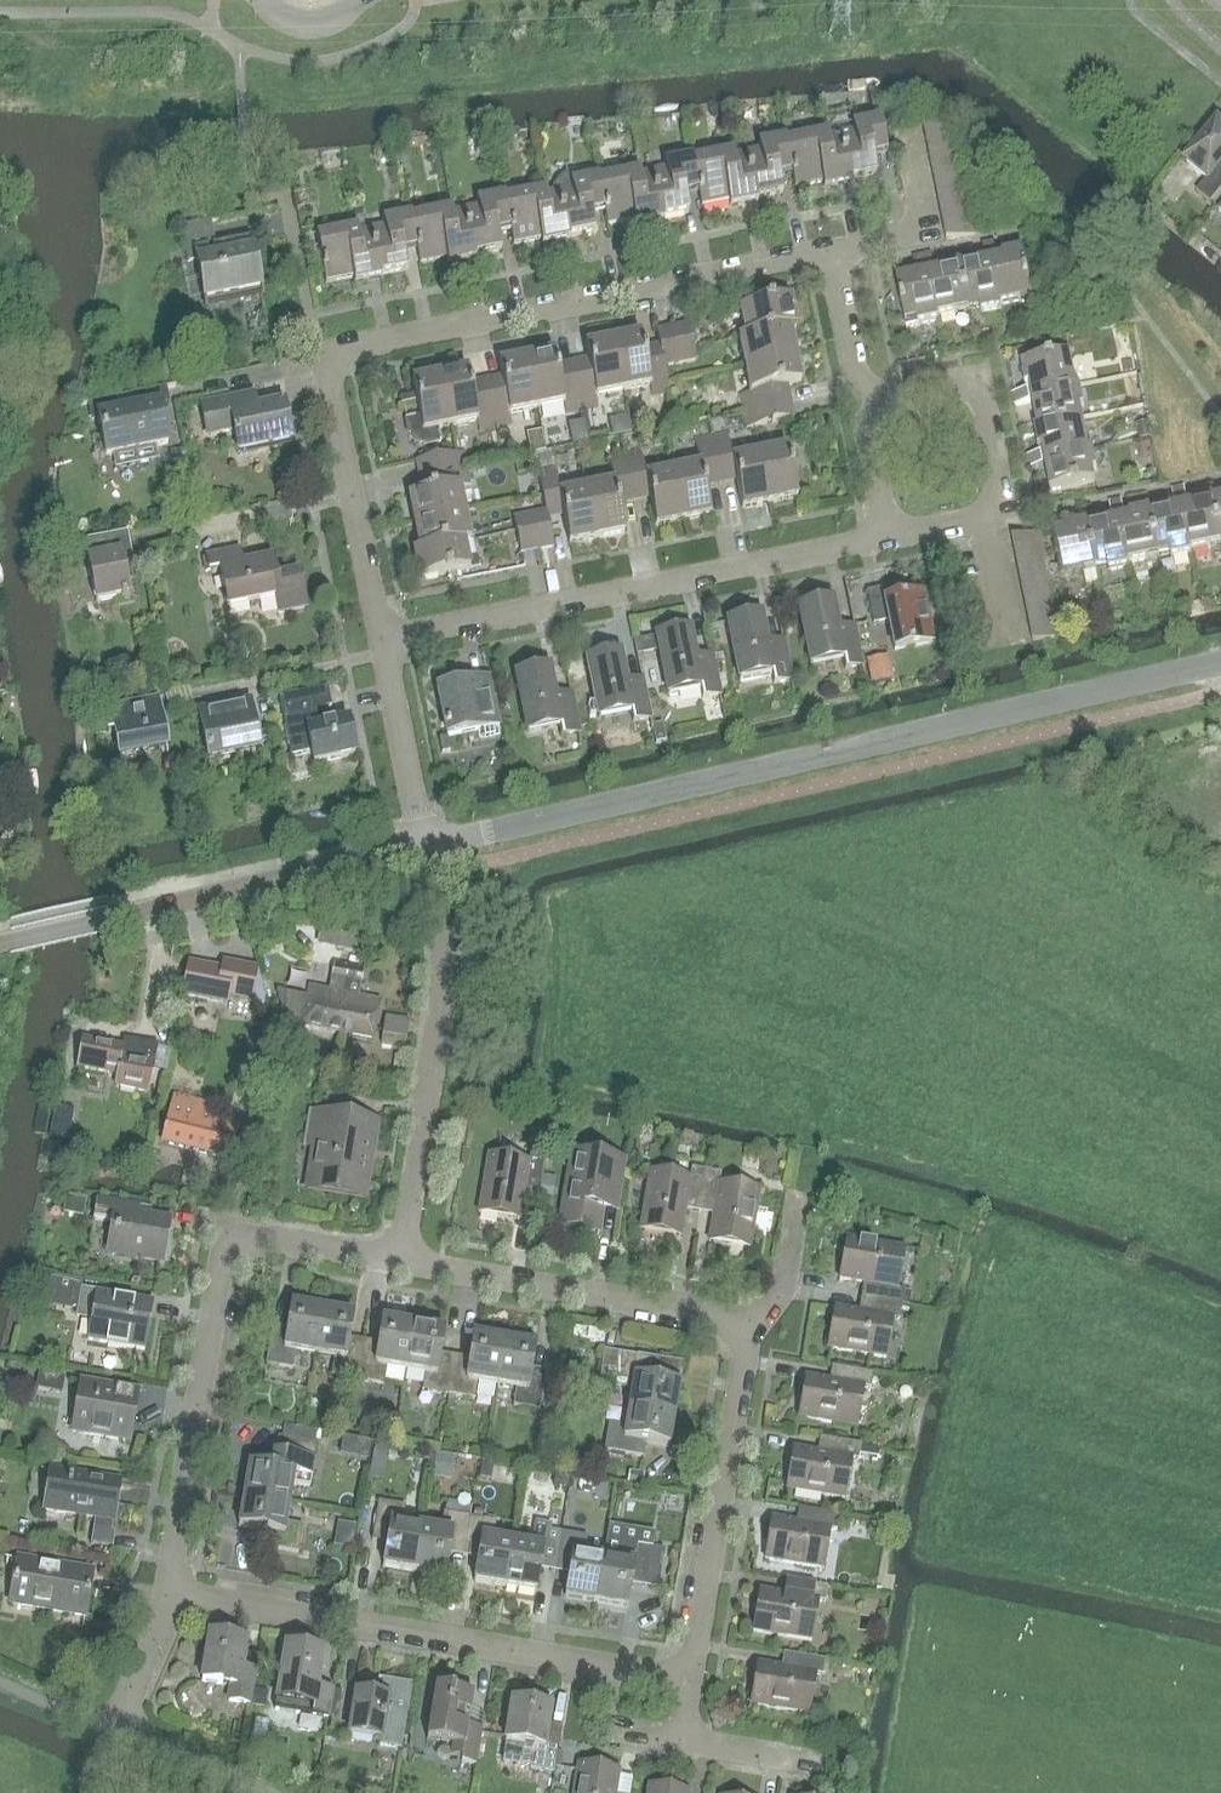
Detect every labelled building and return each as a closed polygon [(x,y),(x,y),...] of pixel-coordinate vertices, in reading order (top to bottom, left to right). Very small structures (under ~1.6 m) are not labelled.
[(852,129),(826,134),(830,153),(840,151),(841,154),(845,154),(850,179),(876,174),(871,151),(885,148),(879,117),(851,123),(852,129)] [(922,124),(925,139),(954,133),(951,118),(922,124)] [(1210,202),(1220,189),(1220,121),(1218,118),(1202,137),(1204,139),(1186,162),(1206,179),(1196,191),(1210,202)] [(799,145),(787,147),(791,167),(795,188),(822,182),(823,188),(851,182),(850,179),(845,154),(841,154),(840,151),(830,153),(826,134),(825,131),(798,137),(799,145)] [(925,139),(928,152),(957,147),(954,133),(925,139)] [(758,148),(732,153),(736,172),(746,170),(746,174),(752,173),(757,198),(782,193),(777,170),(791,167),(787,147),(784,137),(757,142),(758,148)] [(928,152),(931,168),(960,163),(957,147),(928,152)] [(706,163),(693,166),(696,186),(701,207),(728,201),(729,207),(757,201),(757,198),(752,173),(746,174),(746,170),(736,172),(732,153),(732,150),(704,156),(706,163)] [(664,167),(638,172),(643,191),(653,190),(654,193),(659,192),(664,217),(689,211),(684,189),(696,186),(693,166),(691,155),(663,161),(664,167)] [(931,168),(934,182),(963,176),(960,163),(931,168)] [(612,182),(600,185),(603,205),(608,225),(635,220),(636,226),(664,220),(664,217),(659,192),(654,193),(653,190),(643,191),(638,172),(638,169),(611,175),(612,182)] [(595,230),(590,208),(603,205),(600,185),(597,174),(588,176),(583,174),(578,173),(573,173),(568,174),(563,175),(559,178),(556,182),(553,186),(551,190),(544,191),(548,211),(557,209),(558,212),(565,210),(570,236),(595,230)] [(934,182),(937,196),(966,190),(963,176),(934,182)] [(518,201),(505,204),(509,224),(513,244),(541,239),(542,245),(570,239),(570,236),(565,210),(558,212),(557,209),(548,211),(544,191),(543,188),(517,194),(518,201)] [(937,196),(940,210),(969,204),(966,190),(937,196)] [(477,205),(450,210),(454,230),(464,227),(464,231),(470,230),(475,255),(501,250),(496,227),(509,224),(505,204),(503,193),(475,199),(477,205)] [(940,210),(943,225),(972,220),(969,204),(940,210)] [(424,220),(412,223),(415,243),(420,263),(447,258),(448,264),(476,258),(475,255),(470,230),(464,231),(464,227),(454,230),(450,210),(450,207),(423,213),(424,220)] [(383,223),(357,229),(362,248),(371,247),(372,250),(376,249),(382,274),(407,268),(402,246),(415,243),(412,223),(409,212),(382,218),(383,223)] [(211,220),(180,226),(187,262),(197,260),(206,306),(260,295),(249,242),(216,248),(211,220)] [(943,225),(946,240),(975,234),(972,220),(943,225)] [(383,277),(382,274),(376,249),(372,250),(371,247),(362,248),(357,229),(357,226),(330,232),(332,239),(317,242),(325,282),(353,276),(354,284),(383,277)] [(991,241),(986,242),(989,257),(996,256),(993,241),(991,241)] [(982,243),(980,243),(983,258),(989,257),(986,242),(982,243)] [(1002,256),(990,259),(1000,308),(1001,307),(1001,304),(1032,298),(1022,249),(1001,253),(1002,256)] [(928,254),(924,255),(927,270),(933,269),(930,254),(928,254)] [(920,256),(918,256),(921,271),(927,270),(924,255),(920,256)] [(959,262),(957,262),(967,311),(980,308),(981,312),(1000,308),(990,259),(960,265),(959,262)] [(939,269),(927,271),(937,321),(939,320),(938,317),(967,311),(957,262),(939,266),(939,269)] [(927,271),(896,278),(905,324),(917,321),(918,324),(937,321),(927,271)] [(739,309),(745,336),(789,327),(789,329),(796,327),(790,298),(739,309)] [(696,360),(693,347),(688,324),(673,327),(681,363),(696,360)] [(656,331),(660,353),(663,367),(681,363),(673,327),(656,331)] [(739,337),(745,365),(795,356),(789,329),(789,327),(745,336),(739,337)] [(640,334),(613,339),(623,391),(649,386),(651,396),(669,392),(663,367),(660,353),(645,356),(640,334)] [(589,366),(573,370),(581,410),(596,407),(594,397),(623,391),(613,339),(585,345),(589,366)] [(526,357),(537,408),(562,403),(564,413),(581,410),(573,370),(558,373),(554,352),(526,357)] [(1025,386),(1028,385),(1030,396),(1080,386),(1080,385),(1077,386),(1070,354),(1021,364),(1025,386)] [(738,395),(742,411),(789,402),(786,385),(800,382),(795,356),(745,365),(750,392),(738,395)] [(497,427),(510,425),(508,414),(537,408),(526,357),(499,363),(503,384),(488,387),(497,427)] [(478,431),(497,427),(488,387),(472,390),(467,369),(439,375),(450,426),(475,421),(478,431)] [(411,380),(418,415),(405,418),(408,436),(423,446),(440,442),(438,428),(450,426),(439,375),(411,380)] [(1080,386),(1030,396),(1037,427),(1034,428),(1083,418),(1081,407),(1084,406),(1080,386)] [(1028,390),(1012,393),(1013,399),(1029,396),(1028,390)] [(105,456),(167,443),(159,405),(145,408),(142,393),(89,404),(92,420),(98,419),(105,456)] [(236,452),(290,441),(283,403),(255,408),(252,394),(201,404),(206,429),(230,424),(236,452)] [(1029,396),(1013,399),(1014,405),(1030,402),(1029,396)] [(789,402),(742,411),(745,427),(793,417),(789,402)] [(1038,448),(1041,448),(1043,458),(1093,449),(1090,449),(1083,418),(1034,428),(1038,448)] [(1146,421),(1136,423),(1140,439),(1149,437),(1152,437),(1148,421),(1146,421)] [(726,433),(711,436),(719,476),(733,473),(741,509),(768,503),(758,452),(731,458),(726,433)] [(699,464),(670,469),(682,520),(710,515),(703,479),(719,476),(711,436),(694,439),(699,464)] [(786,447),(758,452),(768,503),(797,498),(786,447)] [(183,448),(170,451),(172,461),(185,458),(183,448)] [(1043,458),(1050,491),(1096,481),(1093,469),(1097,468),(1093,449),(1043,458)] [(640,450),(623,453),(631,493),(648,490),(655,526),(682,520),(670,469),(645,474),(640,450)] [(455,453),(422,459),(425,476),(465,469),(461,451),(455,453)] [(1040,452),(1024,456),(1025,456),(1026,462),(1042,459),(1040,452)] [(586,486),(585,486),(595,538),(623,532),(616,496),(631,493),(623,453),(607,456),(612,481),(586,486)] [(1042,459),(1026,462),(1027,468),(1043,465),(1042,459)] [(553,467),(536,471),(541,495),(544,511),(545,510),(560,507),(567,543),(595,538),(585,486),(586,486),(585,480),(557,485),(553,467)] [(468,484),(465,469),(425,476),(428,492),(408,496),(414,523),(464,513),(458,486),(468,484)] [(1183,486),(1177,488),(1180,503),(1187,502),(1183,486)] [(1177,488),(1171,489),(1174,504),(1180,503),(1177,488)] [(1181,505),(1190,551),(1191,550),(1220,544),(1220,542),(1212,498),(1213,498),(1212,495),(1191,499),(1192,502),(1181,505)] [(1212,498),(1220,542),(1220,496),(1213,498),(1212,498)] [(1118,500),(1114,500),(1118,516),(1124,514),(1121,499),(1118,500)] [(1108,501),(1108,502),(1111,517),(1118,516),(1114,500),(1108,501)] [(1150,511),(1149,511),(1159,557),(1170,555),(1171,558),(1192,554),(1191,550),(1190,551),(1181,505),(1150,511)] [(1129,515),(1118,517),(1127,564),(1128,564),(1159,557),(1149,511),(1150,511),(1150,508),(1129,512),(1129,515)] [(544,511),(529,514),(535,549),(552,546),(545,510),(544,511)] [(162,511),(149,514),(151,524),(164,521),(162,511)] [(419,551),(463,542),(469,541),(464,513),(414,523),(419,549),(419,551)] [(513,517),(515,531),(520,552),(535,549),(529,514),(513,517)] [(1087,524),(1086,524),(1096,570),(1107,568),(1108,571),(1128,567),(1128,564),(1127,564),(1118,517),(1087,524)] [(1066,528),(1055,530),(1064,577),(1096,570),(1086,524),(1087,524),(1087,520),(1066,525),(1066,528)] [(1014,550),(1016,563),(1045,557),(1040,532),(1026,535),(1028,547),(1014,550)] [(122,565),(132,563),(126,534),(83,542),(95,602),(128,595),(122,565)] [(1011,538),(1014,550),(1028,547),(1026,535),(1011,538)] [(419,549),(413,551),(419,579),(468,569),(468,568),(478,567),(476,556),(466,558),(463,542),(419,551),(419,549)] [(228,607),(275,597),(278,612),(304,607),(297,575),(274,579),(270,559),(240,565),(237,551),(208,557),(211,572),(221,570),(228,607)] [(1016,563),(1019,577),(1048,571),(1045,557),(1016,563)] [(1019,577),(1022,590),(1051,584),(1048,571),(1019,577)] [(1022,590),(1025,603),(1053,597),(1051,584),(1022,590)] [(894,650),(931,642),(921,593),(885,600),(883,588),(867,592),(874,625),(888,622),(894,650)] [(1025,603),(1027,617),(1056,611),(1053,597),(1025,603)] [(837,629),(831,598),(798,605),(809,661),(841,655),(843,669),(861,665),(853,626),(837,629)] [(1027,617),(1030,629),(1059,624),(1056,611),(1027,617)] [(766,643),(760,613),(727,620),(738,676),(770,669),(772,683),(790,679),(782,640),(766,643)] [(1030,629),(1033,643),(1062,637),(1059,624),(1030,629)] [(695,658),(689,627),(655,634),(667,690),(699,684),(701,697),(719,694),(710,655),(695,658)] [(631,721),(649,718),(641,679),(625,682),(619,651),(586,658),(597,714),(629,708),(631,721)] [(873,684),(891,681),(887,664),(870,667),(873,684)] [(560,736),(577,732),(569,693),(554,696),(548,666),(514,673),(526,729),(557,722),(560,736)] [(447,736),(478,729),(479,738),(499,733),(488,678),(437,689),(447,736)] [(354,755),(347,720),(321,726),(318,708),(331,705),(328,687),(278,697),(282,715),(290,756),(311,752),(313,763),(354,755)] [(119,756),(166,746),(157,698),(103,709),(108,733),(114,731),(119,756)] [(231,705),(198,712),(208,759),(239,753),(259,749),(256,733),(250,702),(231,705)] [(655,744),(666,742),(662,723),(651,726),(655,742),(655,744)] [(447,736),(438,738),(441,753),(450,751),(447,736)] [(0,771),(0,784),(9,783),(8,770),(0,771)] [(360,925),(321,917),(316,945),(355,952),(360,925)] [(349,965),(334,962),(329,990),(308,986),(306,997),(276,991),(283,1023),(300,1026),(344,1035),(350,1007),(341,1005),(349,965)] [(226,971),(187,963),(181,994),(222,1002),(223,995),(265,1003),(257,969),(227,964),(226,971)] [(361,967),(349,965),(341,1005),(350,1007),(344,1035),(372,1040),(380,1000),(359,996),(364,968),(361,967)] [(405,1048),(407,1034),(409,1020),(385,1016),(381,1045),(405,1048)] [(146,1092),(157,1045),(124,1040),(123,1046),(82,1039),(77,1067),(117,1076),(115,1087),(146,1092)] [(395,1054),(390,1082),(400,1084),(404,1056),(395,1054)] [(216,1106),(173,1095),(161,1141),(229,1159),(238,1125),(213,1119),(216,1106)] [(54,1106),(49,1140),(67,1143),(73,1109),(54,1106)] [(362,1196),(374,1125),(309,1114),(304,1143),(316,1145),(309,1187),(362,1196)] [(533,1131),(530,1151),(542,1153),(545,1133),(533,1131)] [(488,1155),(478,1213),(518,1220),(523,1193),(538,1195),(541,1175),(545,1154),(542,1153),(530,1151),(528,1161),(488,1155)] [(618,1208),(625,1167),(570,1158),(558,1227),(598,1233),(603,1206),(618,1208)] [(697,1212),(704,1170),(691,1168),(689,1178),(649,1172),(640,1230),(680,1237),(684,1210),(697,1212)] [(704,1170),(697,1212),(713,1214),(709,1242),(749,1248),(759,1190),(719,1183),(720,1173),(704,1170)] [(541,1175),(538,1195),(553,1198),(557,1177),(541,1175)] [(160,1259),(166,1223),(148,1220),(150,1208),(96,1199),(93,1219),(115,1223),(111,1250),(160,1259)] [(64,1213),(81,1216),(84,1203),(67,1200),(64,1213)] [(860,1297),(902,1304),(904,1290),(897,1288),(904,1248),(845,1239),(839,1278),(863,1283),(860,1297)] [(88,1263),(87,1274),(97,1276),(98,1270),(94,1264),(88,1263)] [(54,1276),(51,1291),(80,1296),(78,1311),(77,1315),(91,1317),(88,1340),(144,1350),(152,1302),(81,1289),(83,1281),(54,1276)] [(902,1304),(860,1297),(858,1312),(834,1308),(827,1348),(885,1357),(892,1318),(899,1319),(902,1304)] [(313,1354),(320,1309),(291,1304),(287,1328),(272,1325),(265,1364),(292,1368),(295,1351),(313,1354)] [(320,1309),(313,1354),(333,1358),(330,1375),(355,1379),(362,1340),(349,1338),(353,1314),(320,1309)] [(362,1340),(355,1379),(383,1384),(386,1367),(404,1370),(412,1324),(382,1319),(378,1343),(362,1340)] [(412,1324),(404,1370),(424,1373),(422,1390),(447,1394),(453,1355),(440,1353),(444,1330),(412,1324)] [(453,1355),(447,1394),(448,1394),(456,1396),(474,1399),(477,1382),(495,1385),(503,1340),(473,1335),(469,1358),(453,1355)] [(503,1340),(495,1385),(516,1388),(513,1405),(539,1410),(546,1371),(531,1369),(535,1345),(503,1340)] [(569,1357),(580,1359),(582,1345),(571,1343),(569,1357)] [(632,1388),(628,1408),(673,1416),(679,1384),(677,1384),(678,1379),(679,1380),(682,1363),(638,1355),(637,1356),(604,1350),(600,1377),(616,1379),(615,1386),(632,1388)] [(51,1373),(64,1375),(65,1368),(52,1366),(51,1373)] [(870,1387),(872,1373),(831,1366),(829,1381),(805,1377),(798,1417),(856,1426),(863,1386),(870,1387)] [(129,1441),(137,1393),(80,1383),(72,1431),(129,1441)] [(448,1394),(446,1409),(453,1410),(456,1396),(448,1394)] [(673,1416),(628,1408),(625,1427),(608,1424),(604,1450),(643,1457),(645,1443),(668,1446),(673,1416)] [(248,1465),(243,1495),(289,1503),(292,1484),(309,1487),(316,1443),(277,1437),(272,1469),(248,1465)] [(859,1455),(860,1444),(827,1439),(824,1454),(817,1452),(793,1448),(786,1488),(844,1498),(851,1458),(858,1459),(858,1458),(859,1455)] [(859,1455),(858,1458),(877,1461),(879,1448),(860,1444),(859,1455)] [(435,1454),(433,1470),(452,1473),(454,1458),(435,1454)] [(479,1479),(491,1481),(493,1464),(481,1462),(479,1479)] [(114,1533),(111,1530),(119,1483),(51,1472),(44,1510),(94,1518),(90,1545),(112,1548),(114,1533)] [(628,1482),(642,1484),(643,1474),(629,1472),(628,1482)] [(553,1486),(567,1488),(569,1478),(555,1475),(553,1486)] [(289,1503),(243,1495),(238,1526),(262,1530),(259,1545),(298,1552),(302,1525),(285,1522),(289,1503)] [(413,1571),(420,1526),(401,1523),(404,1506),(378,1501),(371,1540),(386,1543),(382,1566),(413,1571)] [(836,1529),(839,1515),(798,1508),(795,1523),(771,1519),(764,1559),(823,1568),(829,1528),(836,1529)] [(420,1526),(413,1571),(444,1576),(448,1553),(462,1555),(468,1517),(443,1512),(440,1529),(420,1526)] [(468,1517),(462,1555),(478,1558),(474,1581),(504,1587),(512,1541),(493,1538),(495,1521),(468,1517)] [(355,1545),(357,1523),(341,1521),(338,1543),(355,1545)] [(512,1541),(504,1587),(535,1592),(539,1568),(554,1571),(560,1532),(534,1528),(531,1545),(512,1541)] [(560,1532),(554,1571),(568,1573),(564,1597),(595,1602),(603,1557),(584,1553),(586,1536),(560,1532)] [(603,1557),(595,1602),(626,1607),(630,1584),(658,1588),(664,1550),(625,1543),(622,1560),(603,1557)] [(84,1616),(91,1572),(17,1559),(10,1603),(84,1616)] [(824,1601),(827,1587),(786,1580),(783,1595),(759,1591),(752,1630),(811,1640),(817,1600),(824,1601)] [(250,1704),(256,1671),(242,1669),(246,1641),(209,1635),(201,1681),(230,1686),(228,1701),(250,1704)] [(327,1718),(332,1689),(317,1687),(323,1653),(284,1647),(274,1710),(327,1718)] [(822,1675),(824,1660),(783,1653),(781,1668),(757,1664),(750,1704),(808,1714),(815,1674),(822,1675)] [(400,1749),(402,1738),(411,1684),(382,1679),(379,1697),(355,1693),(348,1734),(381,1740),(380,1746),(400,1749)] [(476,1764),(482,1729),(467,1726),(473,1694),(435,1688),(426,1738),(451,1742),(449,1754),(461,1756),(461,1761),(476,1764)] [(252,1704),(265,1706),(267,1692),(254,1690),(252,1704)] [(554,1772),(562,1726),(547,1724),(550,1707),(511,1701),(505,1742),(533,1746),(529,1768),(554,1772)] [(618,1770),(578,1764),(573,1792),(614,1792),(618,1770)]
